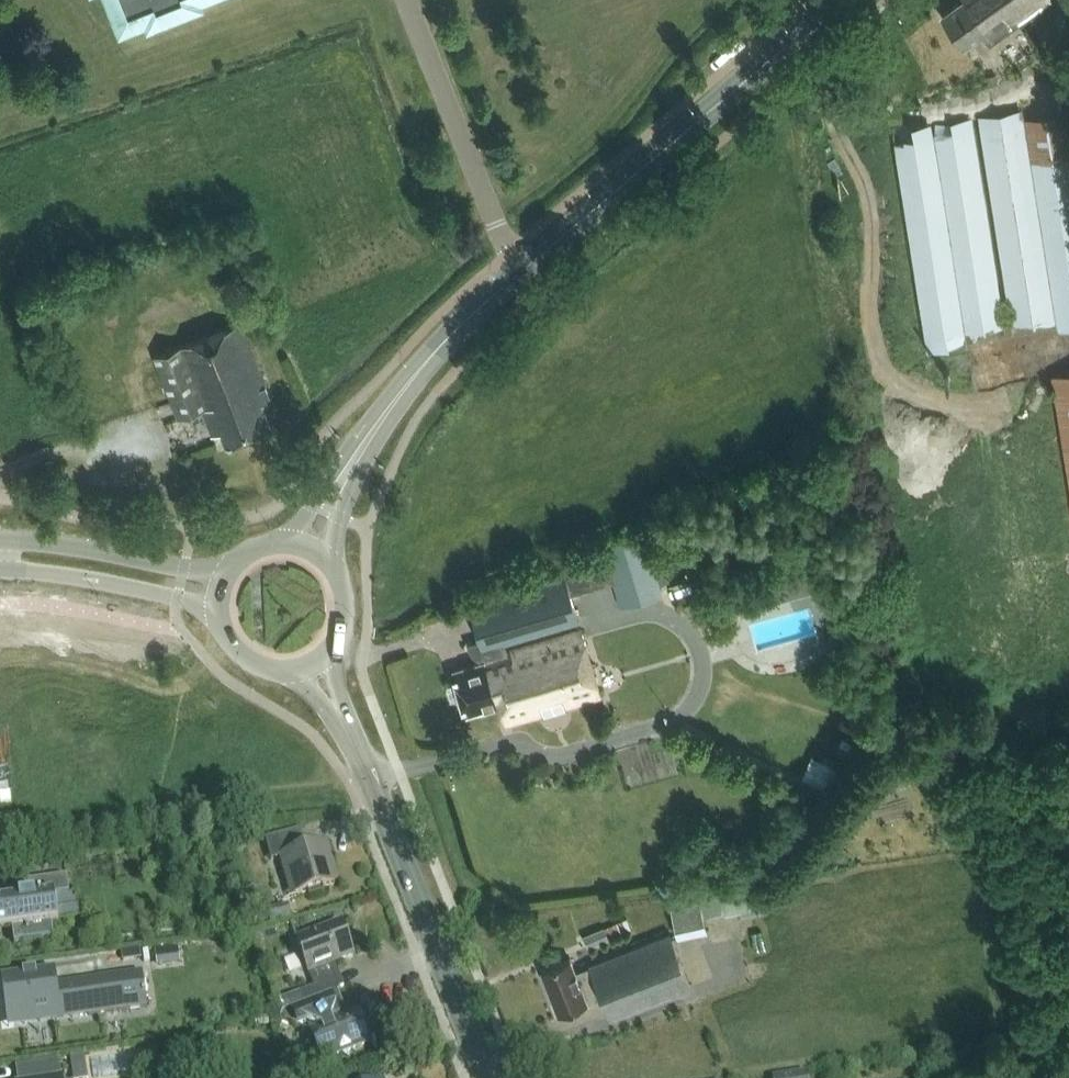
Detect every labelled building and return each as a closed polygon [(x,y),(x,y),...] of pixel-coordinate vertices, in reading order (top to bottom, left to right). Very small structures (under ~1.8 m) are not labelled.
[(122,19),(146,9),(149,14),(185,0),(114,0),(122,19)] [(1053,0),(961,0),(943,14),(965,45),(981,33),(990,46),(1053,0)] [(989,86),(998,84),(996,75),(987,77),(989,86)] [(1068,111),(1024,118),(1022,108),(978,115),(1013,336),(1068,327),(1068,115),(1068,111)] [(927,350),(1007,338),(972,116),(892,129),(927,350)] [(218,281),(235,323),(153,355),(178,418),(201,409),(211,436),(221,432),(226,445),(273,429),(263,402),(273,399),(243,320),(260,314),(242,272),(218,281)] [(1051,375),(1068,487),(1068,372),(1051,375)] [(656,531),(607,547),(624,604),(673,589),(656,531)] [(487,662),(454,672),(466,714),(500,704),(506,725),(601,696),(581,629),(504,652),(502,646),(579,623),(566,577),(471,605),(481,639),(466,643),(467,644),(467,645),(468,646),(469,647),(469,649),(470,650),(471,651),(472,652),(472,653),(473,654),(474,655),(475,655),(476,656),(477,657),(478,658),(485,655),(487,662)] [(808,578),(797,580),(799,590),(810,588),(808,578)] [(298,896),(338,884),(326,844),(305,850),(300,831),(265,841),(271,861),(281,858),(286,878),(292,876),(298,896)] [(69,894),(67,876),(17,883),(19,901),(0,903),(0,932),(12,930),(14,945),(54,939),(52,925),(59,924),(55,896),(69,894)] [(763,911),(758,882),(721,889),(720,884),(699,888),(698,884),(668,889),(676,934),(707,928),(704,912),(724,909),(725,912),(741,909),(742,915),(763,911)] [(288,904),(266,908),(271,925),(293,918),(288,904)] [(630,927),(626,918),(584,934),(588,946),(609,938),(608,936),(630,927)] [(340,924),(296,940),(314,986),(299,992),(303,1004),(344,988),(339,975),(326,979),(322,967),(353,955),(340,924)] [(610,1019),(692,987),(671,934),(589,966),(591,970),(577,976),(570,958),(541,969),(559,1014),(588,1003),(586,999),(600,994),(610,1019)] [(177,947),(155,950),(157,964),(179,961),(177,947)] [(55,971),(1,978),(6,1018),(87,1007),(88,1016),(147,1007),(142,973),(57,985),(55,971)] [(327,996),(344,989),(344,988),(303,1004),(282,1012),(278,1018),(311,1032),(314,1041),(308,1043),(302,1056),(308,1073),(336,1062),(333,1056),(339,1053),(349,1058),(354,1048),(369,1042),(359,1015),(347,1019),(334,1014),(337,1007),(336,1006),(333,1012),(327,996)] [(283,1010),(294,1006),(290,993),(278,997),(283,1010)] [(59,1063),(17,1068),(18,1077),(61,1077),(59,1063)]
